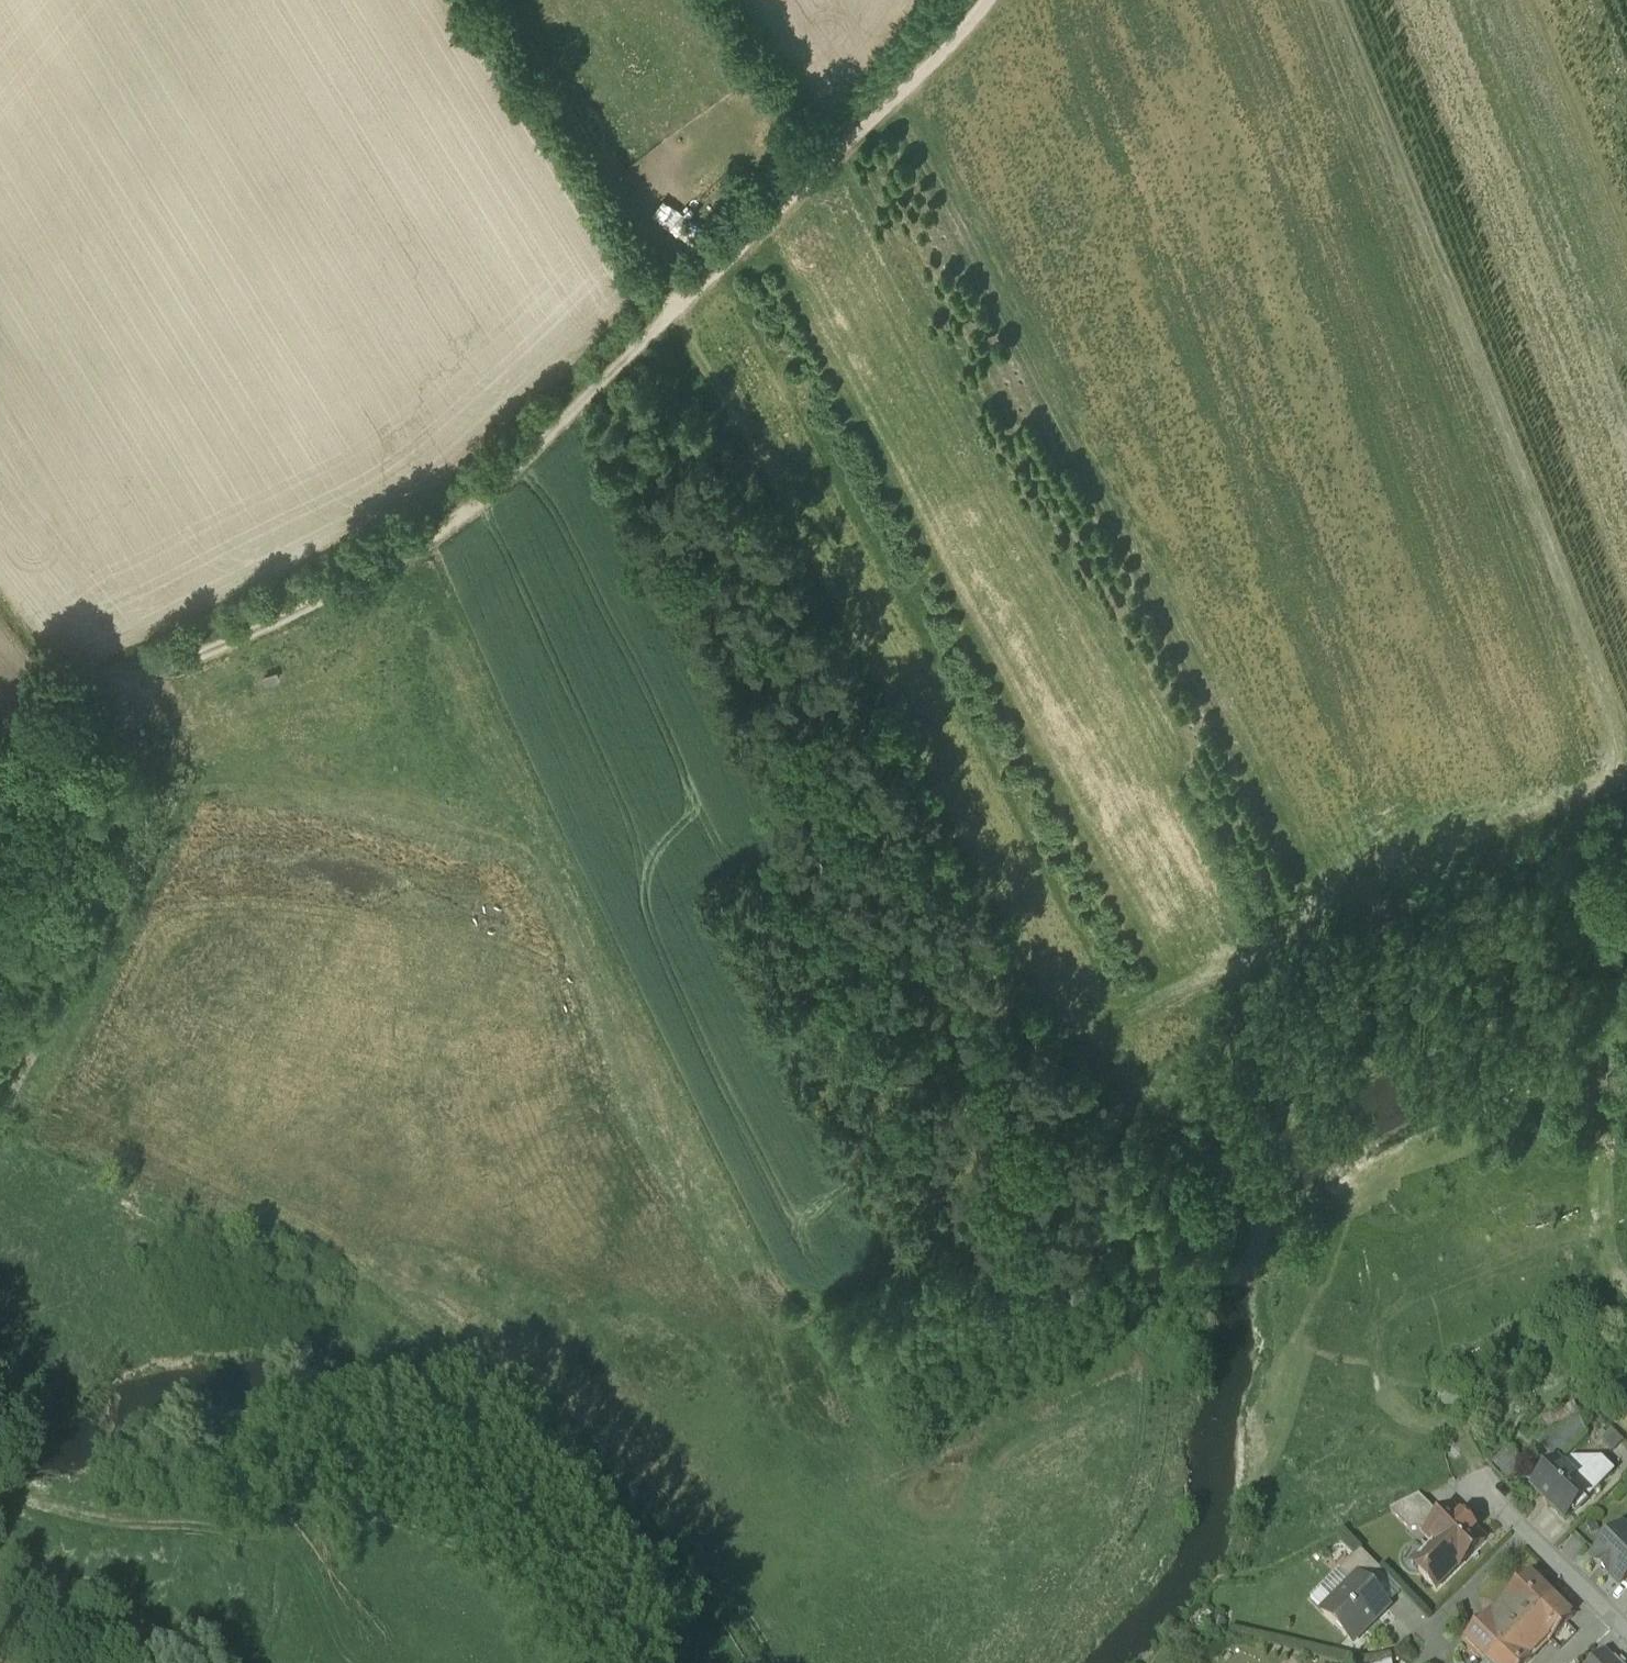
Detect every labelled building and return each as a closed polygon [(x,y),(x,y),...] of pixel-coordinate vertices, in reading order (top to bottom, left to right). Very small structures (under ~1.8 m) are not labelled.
[(1549,1424),(1582,1414),(1578,1401),(1545,1411),(1549,1424)] [(1580,1417),(1535,1439),(1553,1457),(1569,1440),(1574,1445),(1587,1431),(1580,1417)] [(1559,1460),(1532,1487),(1533,1488),(1534,1487),(1564,1517),(1563,1517),(1564,1518),(1588,1493),(1591,1490),(1590,1490),(1589,1490),(1565,1467),(1559,1461),(1560,1460),(1559,1460)] [(1602,1460),(1572,1461),(1565,1467),(1589,1490),(1590,1490),(1591,1490),(1588,1493),(1590,1495),(1613,1471),(1602,1460)] [(1442,1518),(1419,1495),(1390,1510),(1410,1530),(1419,1529),(1426,1535),(1442,1518)] [(1442,1518),(1426,1535),(1440,1550),(1419,1571),(1436,1588),(1458,1566),(1459,1567),(1485,1540),(1452,1508),(1442,1518)] [(1593,1557),(1620,1584),(1626,1577),(1626,1531),(1623,1527),(1593,1557)] [(1361,1551),(1341,1571),(1353,1583),(1358,1578),(1366,1587),(1382,1571),(1361,1551)] [(1493,1621),(1489,1618),(1466,1642),(1486,1662),(1491,1662),(1554,1598),(1531,1576),(1506,1601),(1510,1604),(1493,1621)] [(1353,1583),(1324,1612),(1355,1641),(1388,1608),(1366,1587),(1358,1578),(1353,1583)] [(1532,1659),(1530,1657),(1547,1640),(1549,1641),(1574,1617),(1554,1598),(1491,1662),(1528,1662),(1532,1659)] [(1616,1659),(1613,1662),(1605,1654),(1596,1662),(1620,1662),(1616,1659)]
